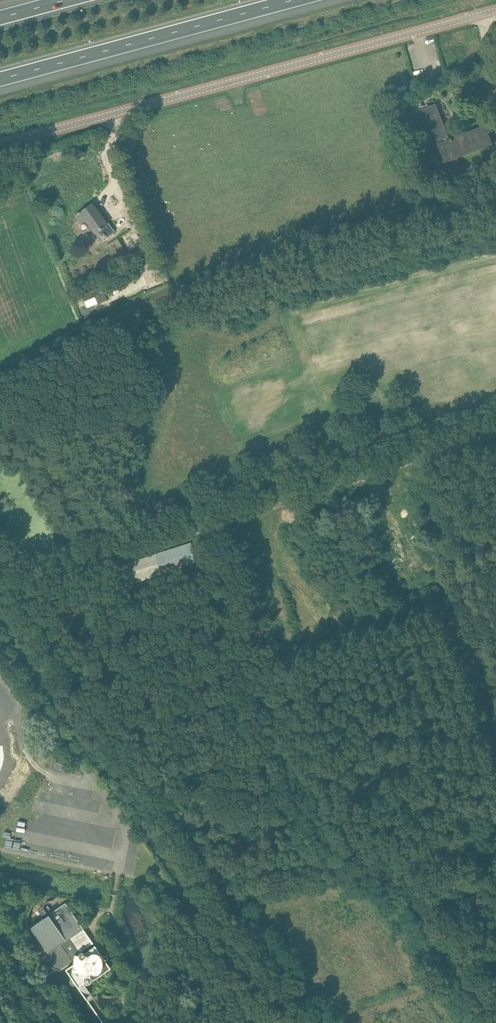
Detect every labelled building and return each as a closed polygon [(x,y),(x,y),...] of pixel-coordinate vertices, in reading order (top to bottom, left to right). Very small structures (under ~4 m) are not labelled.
[(436,103),(414,112),(439,176),(444,174),(460,167),(461,167),(458,158),(493,144),(485,125),(450,139),(436,103)] [(460,167),(444,174),(449,185),(460,180),(465,179),(460,167)] [(462,186),(460,180),(449,185),(451,191),(462,186)] [(78,213),(75,215),(81,223),(85,220),(100,242),(114,231),(108,223),(106,224),(97,212),(99,211),(93,202),(79,212),(79,211),(77,212),(78,213)] [(159,257),(153,259),(157,269),(163,267),(159,257)] [(101,287),(82,295),(84,301),(94,297),(97,304),(107,300),(104,293),(101,287)] [(191,542),(114,567),(121,588),(197,563),(191,542)] [(44,917),(30,927),(48,953),(59,970),(73,961),(73,964),(65,969),(70,977),(69,983),(70,983),(70,984),(71,984),(71,985),(72,985),(73,985),(74,985),(75,985),(76,985),(86,999),(87,998),(89,1001),(93,999),(90,995),(91,995),(84,985),(85,984),(86,984),(87,984),(88,984),(89,983),(90,983),(90,982),(91,981),(91,980),(91,979),(91,978),(90,978),(108,966),(109,968),(110,968),(107,963),(108,956),(101,955),(96,947),(85,955),(84,955),(84,954),(84,953),(83,953),(83,952),(82,952),(81,952),(80,952),(93,943),(84,931),(65,903),(52,912),(47,906),(44,908),(43,907),(39,909),(44,917)]
